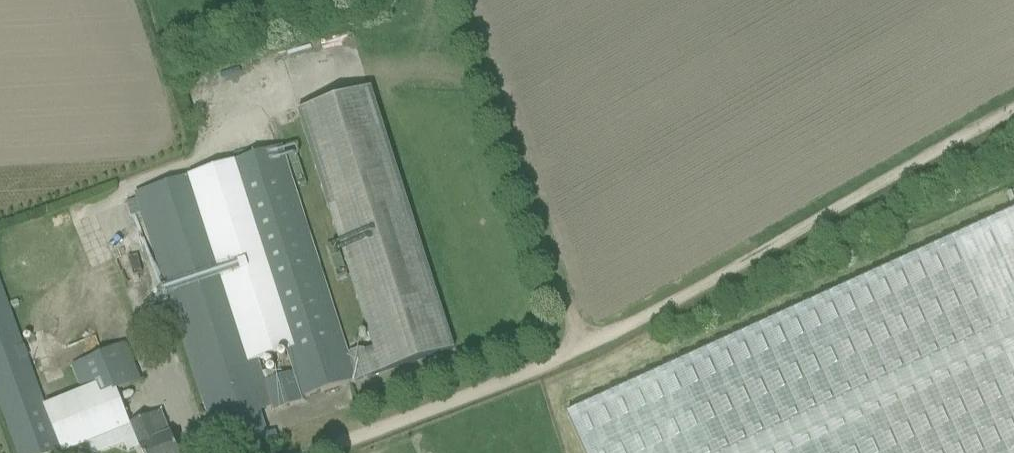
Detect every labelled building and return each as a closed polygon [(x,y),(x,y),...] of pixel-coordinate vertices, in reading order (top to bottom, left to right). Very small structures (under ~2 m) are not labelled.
[(372,356),(345,365),(351,383),(449,353),(368,90),(297,113),(372,356)] [(278,149),(226,166),(286,354),(292,373),(299,400),(351,383),(345,365),(278,149)] [(256,363),(286,354),(226,166),(196,176),(256,363)] [(292,373),(263,382),(256,363),(196,176),(135,195),(219,452),(237,452),(277,440),(274,434),(267,436),(259,412),(272,408),(273,412),(300,404),(299,400),(292,373)] [(810,310),(566,423),(580,452),(1013,452),(1013,216),(810,310)] [(50,418),(46,407),(0,279),(0,407),(18,452),(58,452),(63,451),(50,418)] [(63,451),(122,428),(109,396),(50,418),(63,451)] [(142,452),(177,452),(169,436),(169,437),(160,415),(148,420),(132,426),(142,452)]
